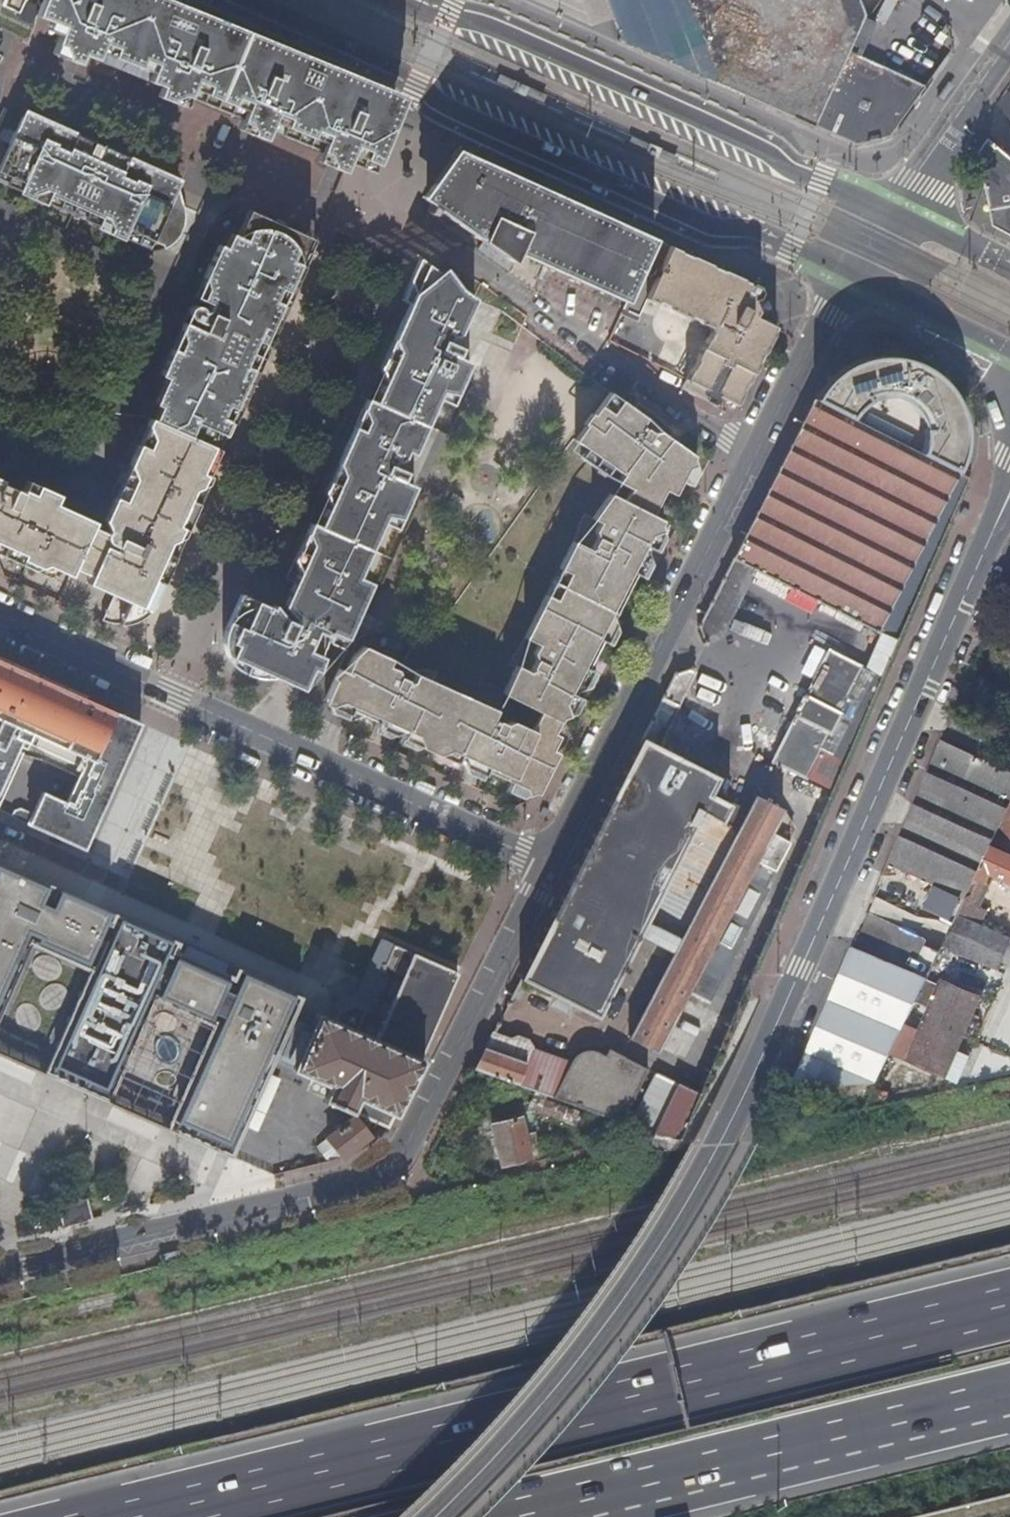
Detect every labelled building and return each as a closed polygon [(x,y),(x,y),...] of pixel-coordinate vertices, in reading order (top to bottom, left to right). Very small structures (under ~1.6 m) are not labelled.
[(26,0),(5,0),(3,5),(21,12),(26,0)] [(37,17),(44,19),(49,21),(63,27),(59,36),(55,44),(83,56),(160,87),(186,98),(239,120),(267,131),(319,153),(347,163),(369,111),(99,0),(45,0),(37,17)] [(623,44),(856,149),(893,137),(926,86),(851,54),(864,14),(858,0),(607,0),(623,44)] [(63,27),(49,21),(45,30),(59,36),(63,27)] [(83,56),(55,44),(52,53),(79,65),(83,56)] [(186,98),(160,87),(156,96),(183,107),(186,98)] [(394,121),(369,111),(347,163),(371,174),(394,121)] [(0,159),(0,171),(8,175),(4,183),(30,196),(34,187),(47,194),(44,202),(56,208),(60,200),(85,212),(81,220),(95,226),(99,218),(112,224),(109,232),(135,244),(138,236),(151,242),(161,247),(161,249),(171,244),(177,237),(179,234),(182,227),(183,222),(183,217),(182,208),(169,202),(176,188),(143,173),(123,164),(73,140),(53,131),(21,116),(0,159)] [(263,141),(267,131),(239,120),(235,129),(263,141)] [(56,124),(53,131),(73,140),(76,133),(56,124)] [(648,222),(446,128),(411,178),(431,216),(434,210),(480,244),(510,265),(515,254),(622,298),(648,222)] [(893,137),(856,149),(857,149),(891,140),(893,137)] [(1009,233),(1009,155),(989,137),(979,152),(994,224),(1009,233)] [(342,173),(347,163),(319,153),(315,162),(342,173)] [(127,156),(123,164),(143,173),(146,166),(127,156)] [(4,183),(8,175),(0,171),(0,181),(4,183)] [(34,187),(30,196),(29,197),(43,204),(44,202),(47,194),(34,187)] [(60,200),(56,208),(81,220),(85,212),(60,200)] [(158,407),(153,416),(209,442),(213,432),(221,435),(239,396),(244,398),(279,321),(274,318),(310,240),(246,211),(245,213),(237,213),(232,214),(222,218),(214,224),(207,231),(201,239),(216,246),(201,277),(204,291),(199,301),(207,304),(204,311),(200,312),(200,309),(197,306),(195,305),(191,305),(187,307),(185,309),(185,313),(186,316),(189,319),(205,327),(203,333),(181,322),(178,330),(181,343),(177,352),(170,348),(158,375),(164,378),(152,404),(158,407)] [(107,235),(109,232),(112,224),(99,218),(95,226),(94,228),(107,235)] [(679,250),(648,222),(622,298),(621,310),(637,317),(642,306),(635,303),(638,296),(645,299),(655,303),(657,302),(666,306),(667,309),(687,318),(689,317),(697,320),(698,322),(709,327),(710,330),(707,337),(704,338),(696,358),(696,360),(692,370),(689,371),(685,381),(689,382),(738,278),(722,270),(719,271),(710,267),(710,265),(691,256),(688,257),(679,253),(679,250)] [(146,250),(151,242),(138,236),(135,244),(146,250)] [(510,265),(480,244),(475,251),(507,273),(510,265)] [(233,664),(242,670),(245,665),(300,689),(309,668),(315,670),(328,631),(343,637),(352,618),(358,606),(364,592),(353,583),(357,573),(379,522),(384,513),(399,515),(413,483),(400,477),(404,467),(391,461),(393,456),(398,457),(401,455),(404,447),(411,451),(435,397),(440,387),(455,390),(470,358),(456,352),(460,343),(447,337),(449,331),(454,332),(458,329),(459,327),(472,297),(415,260),(411,271),(420,275),(406,305),(377,369),(383,381),(372,405),(363,401),(322,493),(327,505),(317,529),(308,525),(283,581),(291,585),(278,615),(271,606),(270,608),(239,594),(225,626),(223,631),(222,638),(223,646),(226,655),(230,661),(233,664)] [(420,275),(411,271),(400,302),(406,305),(420,275)] [(204,291),(201,277),(192,298),(199,301),(204,291)] [(743,280),(738,278),(689,382),(698,387),(694,396),(694,397),(717,408),(721,399),(738,407),(743,396),(742,394),(745,388),(749,386),(759,366),(757,363),(761,355),(764,355),(774,336),(772,332),(774,328),(763,322),(767,314),(761,297),(757,296),(759,292),(757,286),(751,283),(748,285),(747,285),(747,283),(743,282),(743,280)] [(642,306),(645,299),(638,296),(635,303),(642,306)] [(178,330),(170,348),(177,352),(181,343),(178,330)] [(817,391),(812,399),(851,419),(854,414),(858,409),(864,404),(872,399),(880,397),(888,396),(898,397),(906,399),(915,404),(923,411),(928,419),(932,427),(934,438),(934,448),(930,459),(960,474),(968,478),(975,460),(978,444),(977,431),(975,416),(970,403),(962,390),(952,377),(941,368),(928,361),(911,354),(895,352),(882,352),(869,354),(857,358),(848,362),(838,369),(831,375),(825,381),(817,391)] [(698,387),(689,382),(685,381),(681,390),(694,396),(698,387)] [(449,403),(455,390),(440,387),(435,397),(449,403)] [(642,420),(605,394),(571,442),(584,451),(578,461),(602,478),(608,469),(619,477),(615,483),(624,487),(657,503),(664,491),(674,496),(680,482),(691,460),(693,456),(662,435),(667,428),(659,424),(655,421),(652,418),(648,424),(642,420)] [(752,569),(755,571),(756,570),(772,578),(771,579),(775,581),(775,580),(793,589),(792,590),(795,592),(796,591),(814,600),(814,601),(815,602),(817,603),(818,602),(834,610),(834,611),(838,613),(838,612),(855,620),(854,621),(857,623),(858,622),(874,631),(874,632),(878,634),(878,632),(880,629),(879,628),(889,609),(890,610),(892,607),(891,606),(900,588),(901,588),(903,585),(902,584),(912,565),(912,566),(914,562),(914,561),(923,543),(924,544),(926,540),(925,540),(934,521),(935,521),(938,517),(937,517),(946,498),(947,499),(949,495),(948,495),(957,476),(958,477),(960,474),(930,459),(914,451),(908,448),(894,440),(885,436),(874,430),(851,419),(812,399),(732,559),(735,561),(735,560),(752,568),(752,569)] [(646,414),(642,420),(648,424),(652,418),(646,414)] [(153,416),(151,420),(148,418),(145,426),(137,429),(130,445),(135,447),(126,468),(118,471),(106,499),(111,502),(102,524),(110,530),(107,530),(104,533),(92,527),(94,522),(85,518),(84,521),(73,516),(74,513),(59,506),(57,510),(53,507),(59,495),(37,485),(32,495),(22,489),(20,493),(0,483),(0,555),(32,570),(43,564),(55,569),(69,575),(72,568),(89,576),(86,583),(112,595),(146,610),(149,606),(155,594),(208,477),(199,473),(210,447),(208,445),(209,442),(153,416)] [(696,473),(691,460),(680,482),(689,487),(696,473)] [(880,629),(878,632),(883,635),(897,642),(968,478),(960,474),(958,477),(957,476),(948,495),(949,495),(947,499),(946,498),(937,517),(938,517),(935,521),(934,521),(925,540),(926,540),(924,544),(923,543),(914,561),(914,562),(912,566),(912,565),(902,584),(903,585),(901,588),(900,588),(891,606),(892,607),(890,610),(889,609),(879,628),(880,629)] [(32,495),(37,485),(26,480),(22,489),(32,495)] [(657,503),(624,487),(618,499),(651,516),(657,503)] [(504,697),(537,712),(561,724),(564,719),(575,697),(602,642),(613,620),(649,548),(659,528),(662,521),(651,516),(618,499),(609,495),(591,523),(582,519),(580,522),(578,528),(575,539),(521,649),(513,659),(513,662),(519,666),(504,697)] [(393,528),(399,515),(384,513),(379,522),(393,528)] [(665,539),(659,528),(649,548),(658,552),(665,539)] [(732,559),(698,626),(704,642),(716,648),(755,571),(752,569),(752,568),(735,560),(735,561),(732,559)] [(51,579),(55,569),(43,564),(32,570),(51,579)] [(485,567),(470,587),(478,593),(492,572),(485,567)] [(353,583),(364,592),(370,579),(357,573),(353,583)] [(113,623),(120,623),(124,623),(130,621),(137,618),(146,610),(112,595),(101,620),(106,622),(113,623)] [(817,603),(815,602),(811,609),(834,621),(838,613),(834,611),(834,610),(818,602),(817,603)] [(358,606),(352,618),(369,625),(374,613),(358,606)] [(613,620),(602,642),(611,647),(618,633),(613,620)] [(897,642),(883,635),(870,661),(832,642),(828,650),(861,667),(882,678),(897,642)] [(327,700),(324,701),(331,713),(349,721),(369,719),(409,737),(430,747),(439,751),(461,761),(514,785),(536,795),(555,753),(549,750),(556,737),(531,725),(528,731),(508,722),(500,725),(493,721),(497,713),(428,682),(432,673),(428,671),(425,671),(416,671),(412,672),(404,672),(395,669),(386,665),(389,658),(361,645),(349,656),(342,672),(339,671),(327,700)] [(861,667),(828,650),(805,696),(804,694),(799,704),(793,716),(794,717),(772,761),(806,778),(829,734),(831,735),(841,715),(838,713),(861,667)] [(34,809),(64,823),(84,831),(132,721),(132,720),(106,709),(0,662),(0,788),(15,755),(30,759),(29,745),(46,752),(41,762),(76,777),(65,803),(41,793),(34,809)] [(674,673),(669,682),(686,690),(698,667),(674,673)] [(806,778),(832,792),(882,678),(861,667),(838,713),(841,715),(831,735),(829,734),(806,778)] [(323,699),(324,701),(327,700),(339,671),(336,670),(323,699)] [(669,682),(520,978),(597,1017),(629,953),(635,940),(700,813),(719,824),(730,804),(730,803),(727,802),(727,803),(709,794),(717,778),(657,747),(686,690),(669,682)] [(575,697),(564,719),(576,716),(583,701),(575,697)] [(889,860),(965,896),(975,876),(990,844),(1009,802),(1009,762),(983,748),(992,728),(955,710),(889,860)] [(537,712),(531,725),(556,737),(561,724),(537,712)] [(430,747),(409,737),(405,746),(419,753),(430,747)] [(30,759),(41,762),(46,752),(29,745),(30,759)] [(461,761),(439,751),(443,764),(457,770),(461,761)] [(524,800),(536,795),(514,785),(510,794),(524,800)] [(745,812),(664,970),(629,1037),(658,1052),(660,1047),(675,1020),(686,998),(689,991),(784,811),(753,796),(745,812)] [(990,844),(1009,854),(1009,802),(990,844)] [(650,948),(644,961),(664,970),(745,812),(730,804),(719,824),(700,813),(635,940),(650,948)] [(80,841),(84,831),(64,823),(57,838),(34,828),(39,818),(31,814),(20,809),(13,812),(10,818),(77,847),(80,841)] [(57,838),(64,823),(34,809),(31,814),(39,818),(34,828),(57,838)] [(796,829),(784,811),(689,991),(699,997),(709,1002),(768,889),(766,887),(796,829)] [(77,847),(84,850),(86,844),(80,841),(77,847)] [(1009,880),(1009,854),(990,844),(975,876),(986,882),(991,872),(1009,880)] [(297,1004),(300,995),(232,966),(227,981),(165,952),(162,938),(112,913),(108,921),(51,895),(55,887),(0,864),(0,1053),(229,1156),(275,1053),(297,1004)] [(965,896),(958,912),(992,928),(998,915),(976,905),(986,882),(975,876),(965,896)] [(942,944),(996,967),(997,968),(998,966),(1009,941),(1009,936),(992,928),(958,912),(942,944)] [(635,940),(629,953),(644,961),(650,948),(635,940)] [(793,1082),(825,1082),(877,1080),(891,1051),(904,1025),(927,977),(853,944),(793,1082)] [(364,1012),(426,1040),(455,973),(394,946),(364,1012)] [(997,987),(1001,979),(1005,969),(998,966),(997,968),(996,967),(988,983),(997,987)] [(925,1019),(962,1034),(979,995),(941,978),(925,1019)] [(699,997),(689,991),(686,998),(696,1003),(699,997)] [(357,1012),(348,1015),(341,1017),(338,1015),(336,1021),(297,1004),(275,1053),(295,1062),(292,1069),(328,1085),(322,1099),(350,1111),(387,1127),(421,1060),(418,1059),(426,1040),(364,1012),(360,1009),(358,1008),(357,1012)] [(904,1025),(891,1051),(945,1074),(962,1034),(925,1019),(919,1032),(904,1025)] [(675,1020),(660,1047),(675,1055),(690,1028),(675,1020)] [(492,1033),(474,1070),(513,1084),(580,1108),(620,1122),(648,1070),(607,1049),(604,1056),(602,1056),(597,1052),(592,1051),(585,1051),(578,1055),(575,1058),(573,1062),(571,1061),(570,1063),(531,1049),(531,1047),(528,1040),(516,1036),(510,1039),(492,1033)] [(624,1126),(629,1130),(658,1075),(653,1072),(624,1126)] [(636,1133),(637,1136),(681,1139),(699,1096),(658,1075),(629,1130),(633,1134),(634,1133),(636,1133)] [(580,1108),(513,1084),(515,1106),(577,1127),(580,1108)] [(325,1138),(342,1157),(369,1135),(353,1116),(325,1138)] [(522,1118),(492,1126),(502,1166),(532,1158),(529,1146),(537,1143),(534,1132),(526,1134),(522,1118)] [(58,1205),(62,1225),(91,1218),(87,1198),(58,1205)]
